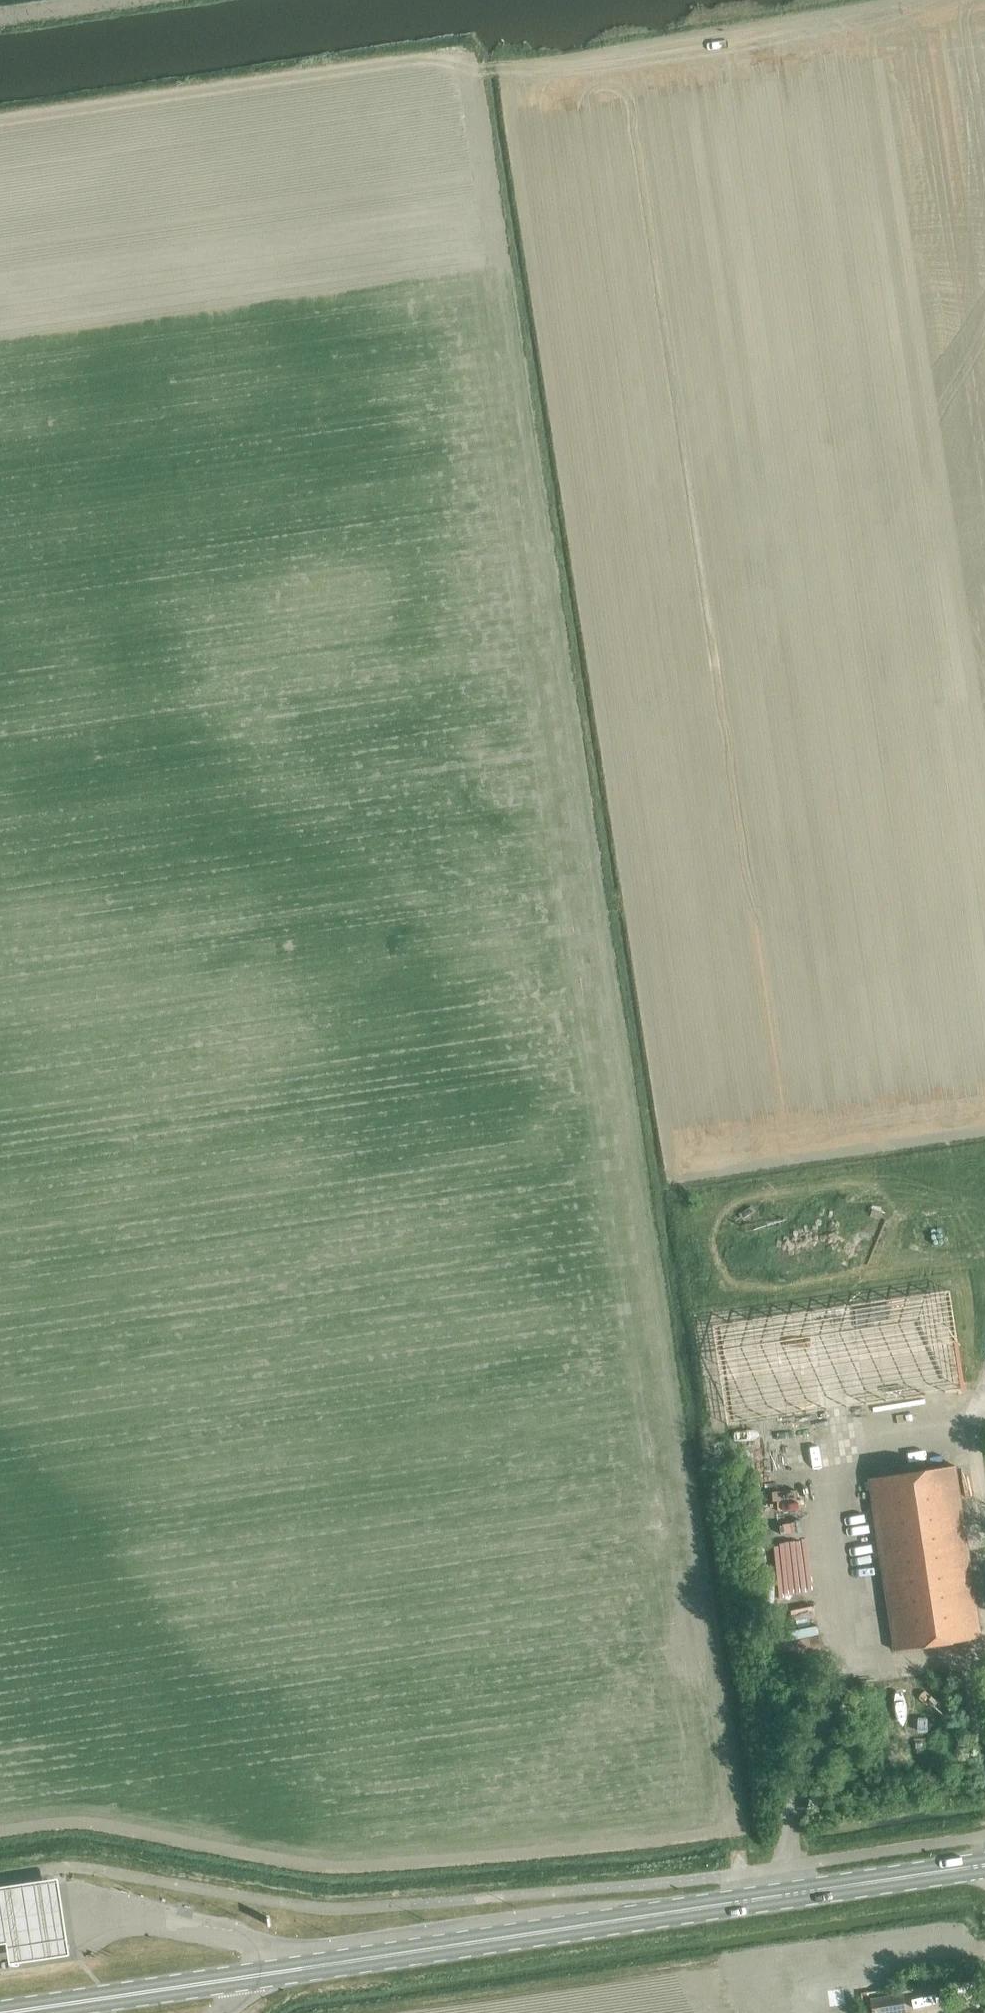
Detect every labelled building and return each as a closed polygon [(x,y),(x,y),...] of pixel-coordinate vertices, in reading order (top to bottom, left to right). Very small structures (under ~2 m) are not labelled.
[(723,1429),(960,1390),(944,1294),(704,1331),(723,1429)] [(864,1478),(891,1649),(978,1635),(951,1465),(864,1478)] [(3,1944),(4,1956),(6,1964),(65,1955),(64,1945),(57,1899),(54,1880),(0,1888),(0,1944),(3,1944)] [(871,2012),(906,2012),(902,1993),(869,1999),(871,2012)]
